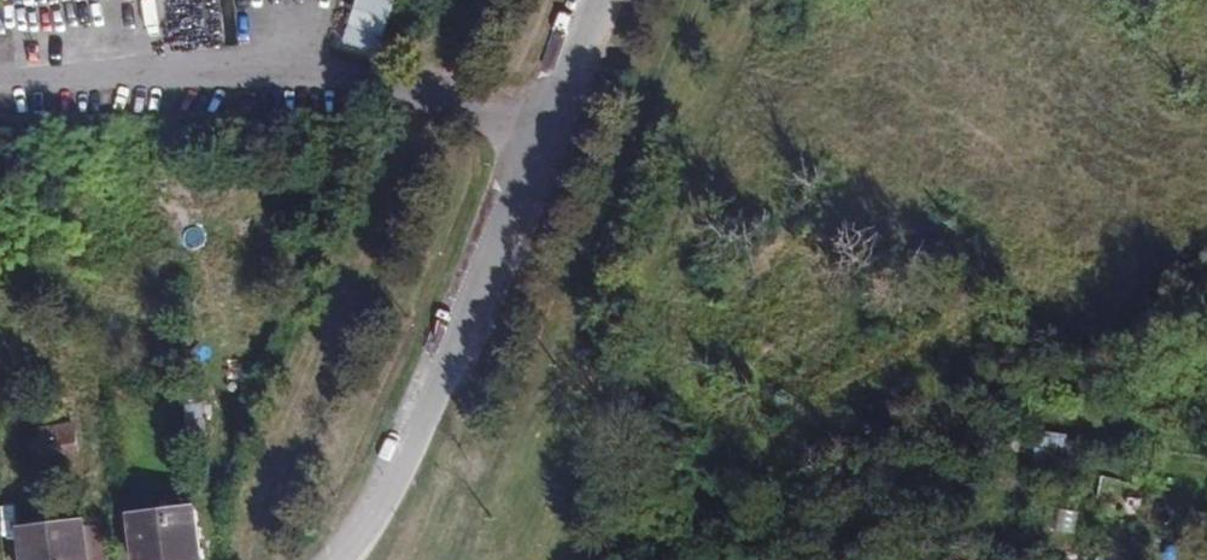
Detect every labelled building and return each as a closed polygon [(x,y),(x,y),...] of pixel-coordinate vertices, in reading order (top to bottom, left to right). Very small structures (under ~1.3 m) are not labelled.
[(340,41),(379,58),(400,0),(353,0),(340,41)] [(73,428),(31,432),(34,463),(76,459),(73,428)] [(123,521),(126,559),(199,559),(195,515),(123,521)] [(12,534),(15,559),(85,559),(81,527),(12,534)]
